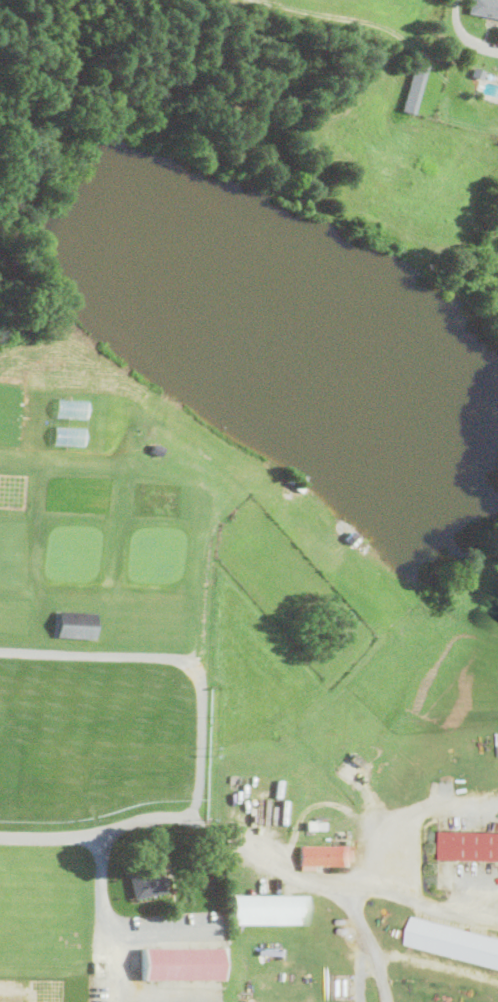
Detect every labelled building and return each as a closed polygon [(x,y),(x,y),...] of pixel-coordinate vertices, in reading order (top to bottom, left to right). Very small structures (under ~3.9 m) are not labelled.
[(468,12),(470,0),(497,0),(497,18),(468,12)] [(415,113),(415,115),(401,111),(406,91),(416,60),(429,64),(415,113)] [(485,71),(482,79),(472,76),(474,67),(485,70),(485,71)] [(304,487),(301,492),(295,488),(298,483),(304,487)] [(357,534),(350,544),(344,539),(350,530),(357,534)] [(96,610),(95,635),(57,635),(57,609),(96,610)] [(361,765),(360,767),(350,760),(354,753),(364,760),(361,765)] [(315,829),(306,830),(306,821),(314,821),(315,829)] [(325,822),(325,830),(316,829),(316,822),(325,822)] [(443,831),(497,832),(497,861),(442,860),(443,831)] [(314,870),(300,871),(300,846),(350,846),(350,865),(314,865),(314,870)] [(166,892),(134,899),(128,875),(146,870),(144,862),(156,859),(158,859),(166,892)] [(306,924),(234,924),(234,895),(306,895),(306,924)] [(415,916),(497,937),(497,967),(408,944),(415,916)] [(157,980),(140,980),(140,947),(157,947),(220,947),(220,980),(157,980)]
